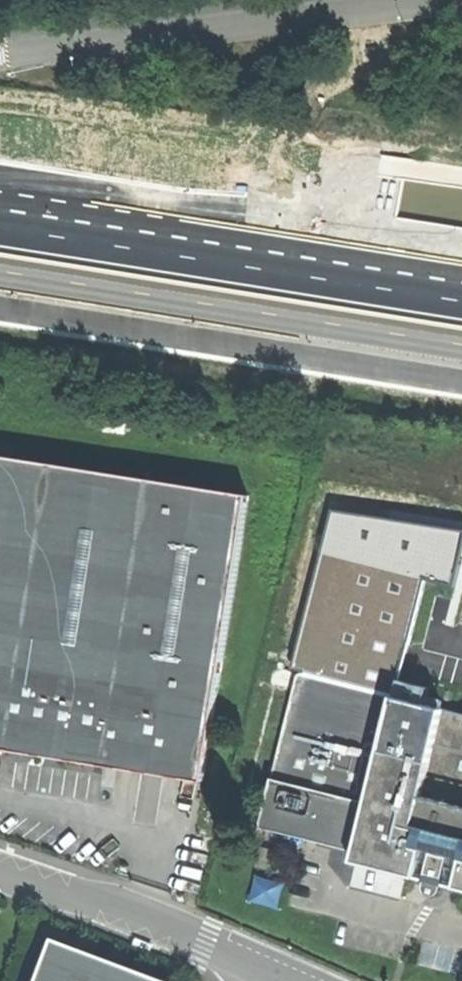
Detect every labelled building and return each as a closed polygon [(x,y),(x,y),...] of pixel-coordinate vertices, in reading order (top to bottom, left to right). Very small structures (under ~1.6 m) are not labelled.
[(4,752),(41,758),(119,770),(120,760),(207,774),(251,496),(0,457),(0,756),(4,752)] [(293,674),(415,704),(420,686),(395,682),(423,577),(453,585),(461,549),(461,531),(331,513),(293,674)] [(256,828),(355,852),(352,863),(385,871),(425,881),(445,886),(461,890),(461,715),(443,710),(415,704),(293,674),(256,828)] [(420,686),(415,704),(443,710),(449,685),(421,678),(420,686)] [(206,784),(207,774),(120,760),(119,770),(201,783),(206,784)] [(444,891),(445,886),(425,881),(424,886),(433,897),(444,891)] [(37,980),(140,980),(50,948),(37,980)]
